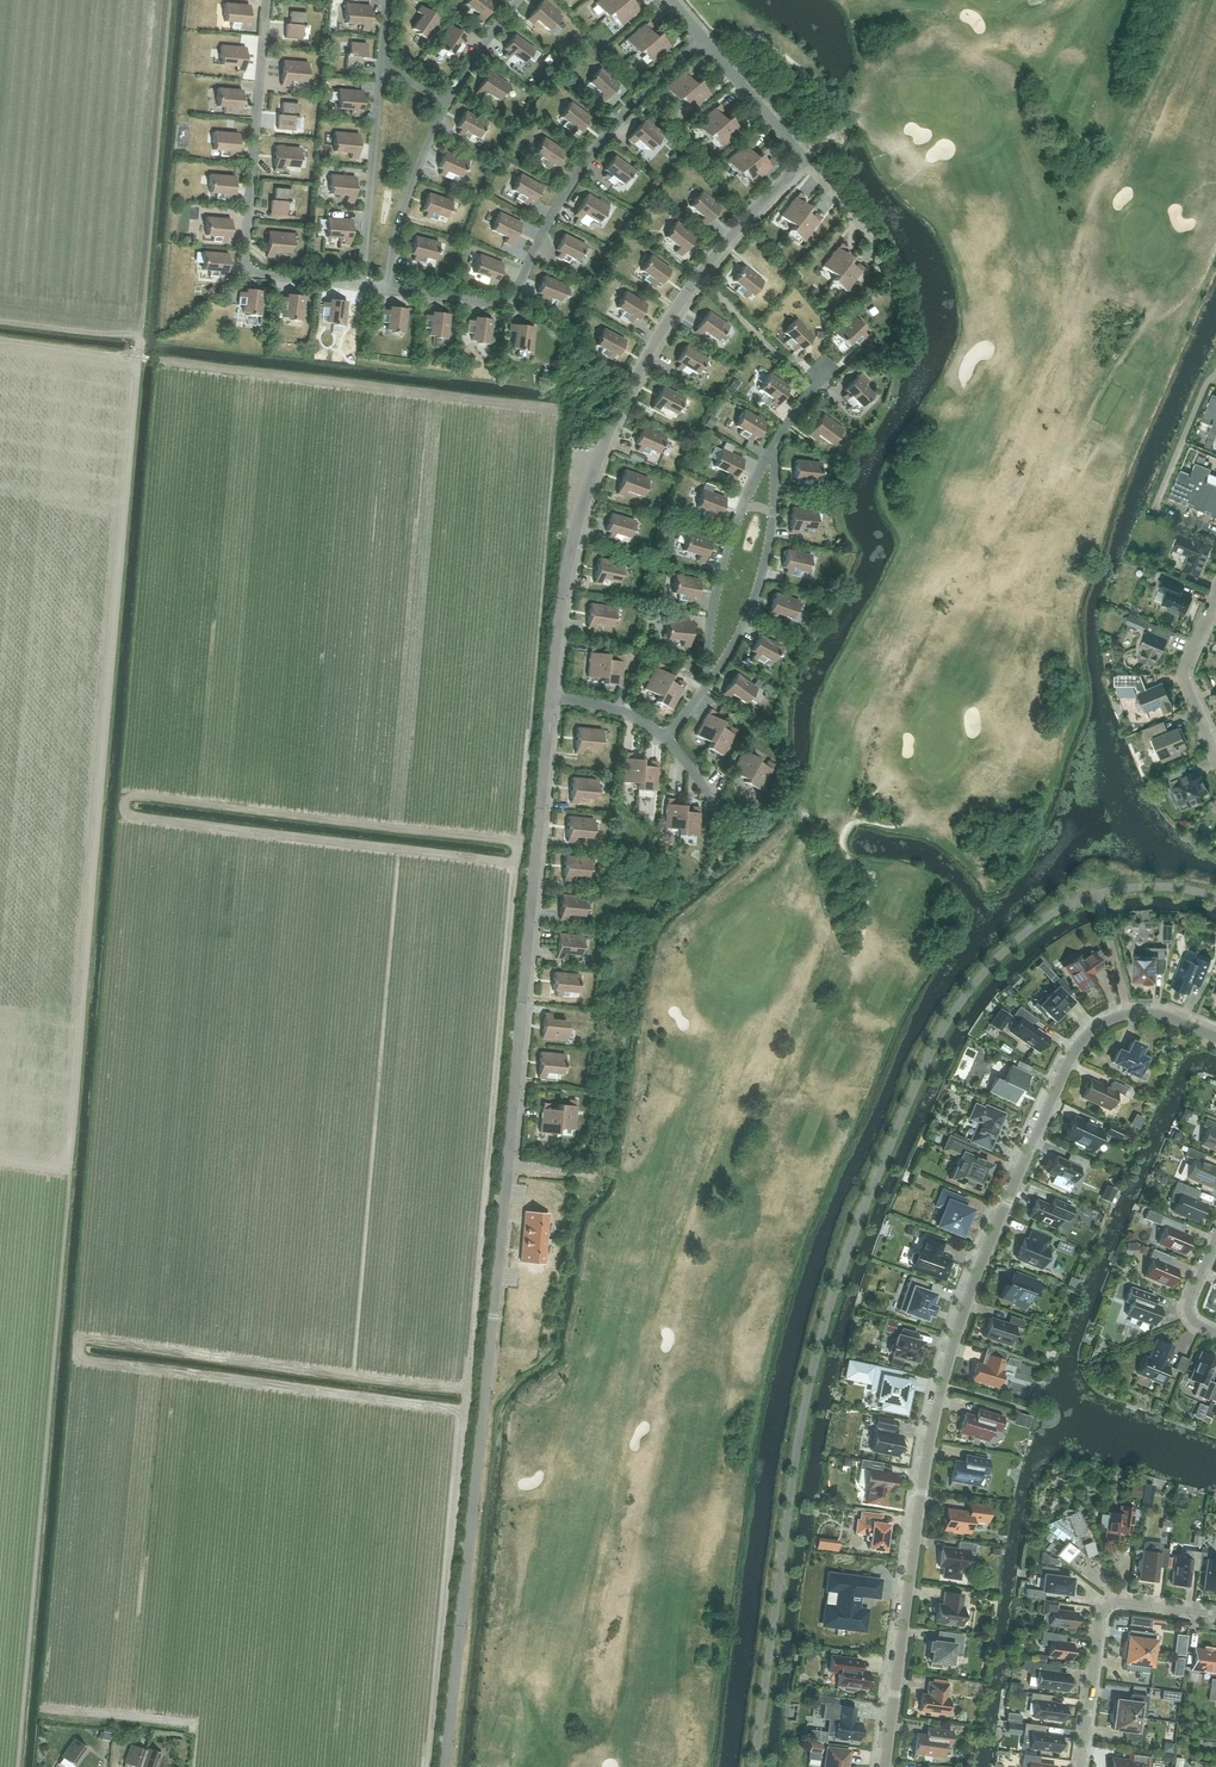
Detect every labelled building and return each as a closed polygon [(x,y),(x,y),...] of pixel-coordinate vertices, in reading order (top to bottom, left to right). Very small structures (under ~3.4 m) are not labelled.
[(495,3),(491,0),(467,0),(464,3),(477,14),(474,18),(479,22),(483,18),(495,3)] [(553,26),(561,17),(542,0),(530,15),(526,19),(531,24),(535,19),(548,30),(552,25),(553,26)] [(593,3),(604,16),(623,0),(597,0),(593,3)] [(634,4),(630,0),(623,0),(604,16),(604,17),(609,13),(619,25),(638,9),(642,5),(638,0),(634,4)] [(247,23),(249,5),(224,3),(223,15),(224,15),(224,21),(231,22),(230,27),(243,28),(244,23),(247,23)] [(368,25),(370,6),(345,3),(344,16),(345,16),(344,23),(361,24),(360,30),(367,30),(368,25)] [(425,9),(420,6),(416,12),(421,15),(412,28),(417,32),(417,33),(427,40),(441,20),(425,9)] [(305,28),(306,13),(290,11),(288,24),(286,24),(284,38),(301,39),(302,28),(305,28)] [(647,29),(652,25),(648,20),(643,24),(624,40),(635,53),(658,33),(654,36),(647,29)] [(462,38),(463,35),(449,25),(435,46),(444,52),(445,51),(450,54),(454,49),(459,52),(466,41),(462,38)] [(669,37),(664,41),(658,33),(635,53),(639,49),(650,62),(669,46),(673,42),(669,37)] [(527,58),(534,49),(514,34),(503,49),(506,51),(503,55),(513,63),(516,58),(522,63),(526,58),(527,58)] [(365,57),(366,44),(350,42),(349,54),(346,53),(344,68),(361,70),(362,57),(365,57)] [(244,66),(245,47),(220,45),(219,57),(221,58),(220,64),(236,66),(236,72),(243,72),(243,66),(244,66)] [(306,75),(307,63),(282,60),(281,79),(281,85),(287,86),(288,80),(304,81),(305,75),(306,75)] [(605,98),(618,84),(600,67),(591,76),(592,77),(588,82),(600,93),(596,98),(601,102),(605,98)] [(687,77),(692,73),(688,68),(683,72),(664,88),(675,101),(698,81),(693,84),(687,77)] [(502,95),(509,84),(488,71),(478,88),(475,93),(481,96),(484,91),(498,100),(501,94),(502,95)] [(709,85),(704,88),(698,81),(675,101),(679,97),(690,110),(709,94),(709,93),(713,90),(709,85)] [(240,108),(242,90),(217,88),(216,99),(217,100),(217,106),(224,106),(223,112),(236,113),(237,108),(240,108)] [(361,110),(362,91),(337,89),(336,101),(338,101),(337,108),(353,110),(353,115),(360,116),(360,110),(361,110)] [(297,119),(298,103),(282,102),(281,115),(278,114),(277,128),(293,130),(294,118),(297,119)] [(578,131),(589,117),(569,102),(562,111),(563,112),(560,117),(565,121),(562,125),(572,133),(575,129),(578,131)] [(718,113),(722,110),(718,105),(714,108),(694,124),(705,137),(729,117),(728,117),(724,121),(718,113)] [(481,133),(486,122),(464,111),(456,127),(459,128),(456,134),(468,139),(471,134),(477,138),(480,132),(481,133)] [(739,121),(735,125),(729,117),(705,137),(710,134),(720,146),(739,130),(744,126),(739,121)] [(654,146),(662,136),(643,120),(631,134),(631,135),(627,139),(632,144),(636,139),(648,150),(653,145),(654,146)] [(236,151),(238,133),(213,131),(212,143),(213,143),(213,149),(220,150),(219,156),(232,157),(233,151),(236,151)] [(357,153),(358,134),(334,132),(332,144),(334,144),(333,151),(350,152),(349,158),(356,159),(357,153)] [(554,166),(564,151),(543,137),(536,147),(538,147),(534,153),(540,157),(537,161),(548,169),(551,164),(554,166)] [(748,150),(753,146),(749,141),(744,145),(725,161),(736,174),(759,154),(755,157),(748,150)] [(299,160),(300,148),(275,146),(273,165),(274,165),(273,171),(280,171),(280,166),(297,167),(297,160),(299,160)] [(463,171),(467,161),(444,151),(437,167),(441,169),(438,174),(450,179),(453,174),(459,177),(462,171),(463,171)] [(770,158),(766,162),(759,154),(736,174),(740,170),(751,183),(770,167),(770,166),(774,163),(770,158)] [(627,179),(634,170),(614,155),(603,170),(606,172),(603,176),(613,184),(616,179),(622,184),(626,178),(627,179)] [(532,201),(541,186),(519,173),(514,183),(515,184),(512,190),(518,193),(515,198),(526,205),(529,200),(532,201)] [(233,194),(234,176),(209,174),(208,186),(210,186),(209,192),(216,193),(216,198),(229,200),(229,194),(233,194)] [(353,196),(355,177),(330,175),(329,187),(330,187),(330,194),(346,195),(345,201),(352,202),(353,196)] [(290,204),(291,189),(274,188),(273,200),(270,200),(269,214),(286,215),(287,204),(290,204)] [(707,222),(720,208),(701,191),(693,200),(694,201),(690,206),(702,217),(698,221),(703,226),(707,222)] [(800,201),(803,196),(798,192),(795,197),(794,197),(779,217),(792,227),(789,231),(808,207),(800,201)] [(448,212),(451,201),(428,193),(422,210),(425,211),(424,216),(436,221),(438,215),(444,217),(446,211),(448,212)] [(602,217),(608,207),(587,194),(577,210),(574,215),(580,219),(583,214),(597,222),(601,216),(602,217)] [(805,212),(808,207),(789,231),(802,242),(817,222),(821,217),(816,213),(812,218),(805,212)] [(512,240),(521,223),(498,212),(493,223),(494,224),(491,230),(506,237),(504,242),(510,245),(512,240)] [(229,237),(230,219),(205,217),(204,228),(206,228),(205,235),(212,235),(212,241),(225,242),(225,236),(229,237)] [(349,238),(351,219),(326,217),(325,230),(326,230),(326,236),(342,238),(342,244),(349,244),(349,238)] [(683,251),(695,236),(676,221),(668,230),(669,231),(665,237),(678,247),(674,251),(680,256),(683,251)] [(291,246),(292,233),(268,231),(266,250),(266,256),(273,257),(273,251),(289,252),(290,246),(291,246)] [(580,255),(586,245),(563,234),(555,250),(558,251),(556,257),(567,262),(570,257),(576,260),(579,255),(580,255)] [(436,253),(438,242),(414,236),(410,253),(413,254),(412,260),(425,263),(426,257),(433,259),(434,253),(436,253)] [(842,251),(846,247),(840,243),(837,247),(821,267),(834,277),(831,281),(831,282),(850,257),(842,251)] [(226,271),(227,254),(202,251),(201,263),(203,263),(202,269),(209,270),(209,276),(222,277),(222,271),(226,271)] [(495,281),(502,263),(479,254),(474,266),(476,266),(473,272),(488,278),(486,284),(493,286),(495,281)] [(659,284),(670,270),(650,255),(643,264),(644,265),(640,270),(646,274),(643,279),(653,287),(657,282),(659,284)] [(847,262),(850,257),(831,282),(844,292),(860,272),(859,272),(863,267),(858,263),(854,268),(847,262)] [(751,295),(762,282),(743,266),(736,275),(737,276),(733,281),(738,285),(735,290),(745,298),(748,293),(751,295)] [(562,296),(567,285),(543,276),(537,293),(540,294),(538,299),(550,304),(552,299),(559,301),(561,295),(562,296)] [(260,316),(263,291),(245,289),(245,292),(239,291),(238,304),(243,305),(243,312),(249,313),(249,314),(260,316)] [(636,319),(646,304),(624,291),(618,301),(620,302),(616,307),(622,311),(619,316),(630,322),(633,318),(636,319)] [(301,321),(304,296),(286,294),(286,297),(280,296),(279,309),(284,310),(283,317),(290,318),(290,319),(301,321)] [(344,326),(347,301),(329,299),(329,302),(323,302),(321,315),(327,315),(326,322),(332,323),(332,324),(344,326)] [(403,333),(406,308),(389,306),(388,310),(383,309),(381,322),(387,323),(386,330),(392,331),(392,332),(403,333)] [(721,335),(728,325),(708,311),(697,327),(694,332),(699,336),(703,331),(716,340),(720,335),(721,335)] [(446,339),(449,314),(431,312),(431,315),(425,314),(424,327),(429,328),(428,335),(435,336),(435,337),(446,339)] [(862,331),(864,328),(852,316),(834,333),(842,341),(843,340),(847,345),(853,340),(857,344),(866,335),(862,331)] [(489,344),(492,319),(474,317),(474,320),(468,320),(466,333),(472,333),(471,340),(477,341),(477,342),(489,344)] [(800,349),(813,337),(795,319),(787,327),(788,328),(783,332),(788,337),(784,341),(794,351),(798,347),(800,349)] [(515,324),(515,325),(509,324),(508,331),(514,331),(512,348),(519,349),(519,350),(531,351),(534,327),(515,324)] [(616,356),(625,340),(602,328),(597,338),(598,339),(595,345),(602,348),(599,353),(610,359),(613,354),(616,356)] [(700,368),(706,358),(685,346),(676,361),(679,363),(676,368),(687,374),(690,369),(696,373),(699,368),(700,368)] [(846,392),(842,396),(851,406),(855,402),(860,407),(864,402),(865,403),(874,395),(864,385),(869,380),(861,372),(856,377),(843,390),(846,392)] [(778,403),(789,387),(769,373),(762,383),(763,384),(759,389),(772,399),(769,403),(774,407),(778,403)] [(735,387),(739,381),(733,377),(728,383),(735,387)] [(679,408),(684,397),(662,386),(653,403),(654,403),(651,408),(657,411),(660,406),(674,413),(677,407),(679,408)] [(1213,394),(1212,394),(1201,421),(1211,426),(1206,437),(1214,441),(1215,437),(1215,395),(1213,394)] [(755,437),(765,422),(743,409),(737,419),(738,420),(735,425),(741,429),(738,434),(749,441),(752,436),(755,437)] [(710,414),(704,424),(710,428),(716,418),(710,414)] [(835,439),(842,429),(822,414),(811,430),(808,434),(813,439),(817,434),(830,444),(834,438),(835,439)] [(660,447),(665,437),(642,427),(635,443),(638,445),(636,450),(648,455),(650,450),(656,453),(659,447),(660,447)] [(717,460),(714,466),(728,473),(726,478),(732,481),(735,476),(743,459),(730,453),(731,450),(733,447),(733,446),(724,442),(721,448),(715,459),(717,460)] [(819,474),(820,462),(795,460),(793,477),(797,478),(796,484),(809,485),(810,479),(817,480),(818,474),(819,474)] [(1188,502),(1203,466),(1196,463),(1191,475),(1180,470),(1169,498),(1181,503),(1182,500),(1188,502)] [(1187,505),(1189,503),(1194,505),(1193,508),(1205,513),(1215,486),(1215,485),(1215,476),(1209,473),(1211,469),(1203,466),(1188,502),(1187,505)] [(644,490),(648,478),(625,470),(618,488),(616,493),(623,496),(625,490),(640,496),(643,489),(644,490)] [(1205,513),(1206,510),(1212,512),(1211,515),(1215,517),(1215,486),(1205,513)] [(719,515),(725,498),(701,489),(697,500),(699,500),(697,506),(703,509),(701,514),(713,519),(715,513),(719,515)] [(815,522),(816,510),(791,507),(790,526),(789,532),(796,533),(797,527),(813,528),(814,522),(815,522)] [(631,531),(634,520),(610,513),(605,530),(609,531),(607,537),(620,541),(621,535),(628,537),(630,531),(631,531)] [(705,557),(710,538),(686,531),(683,543),(684,543),(682,550),(698,555),(696,560),(703,562),(704,556),(705,557)] [(1196,540),(1196,541),(1180,534),(1173,549),(1190,556),(1184,569),(1199,575),(1211,547),(1196,540)] [(808,566),(810,555),(786,549),(782,567),(786,568),(784,573),(797,576),(798,570),(805,572),(807,566),(808,566)] [(620,575),(623,563),(598,558),(594,577),(595,577),(594,582),(600,584),(601,578),(618,582),(619,575),(620,575)] [(695,597),(699,579),(674,574),(672,586),(673,586),(672,592),(679,593),(678,599),(691,602),(692,596),(695,597)] [(1181,593),(1184,585),(1164,577),(1159,589),(1167,593),(1162,603),(1169,606),(1168,609),(1178,614),(1180,610),(1185,613),(1192,598),(1181,593)] [(795,612),(799,601),(775,593),(769,611),(767,616),(774,618),(776,613),(791,618),(793,612),(795,612)] [(613,619),(615,607),(590,603),(587,622),(587,628),(593,629),(594,623),(611,625),(611,619),(613,619)] [(1130,616),(1127,623),(1144,630),(1147,623),(1130,616)] [(689,640),(691,621),(666,619),(665,631),(666,631),(665,638),(682,640),(681,646),(688,646),(689,640)] [(1143,650),(1139,659),(1154,665),(1158,656),(1160,657),(1165,647),(1164,646),(1165,643),(1166,643),(1167,640),(1169,641),(1172,632),(1157,625),(1157,626),(1147,622),(1147,623),(1144,630),(1147,632),(1140,648),(1143,650)] [(776,656),(781,646),(759,635),(751,651),(754,652),(751,657),(763,663),(765,658),(772,661),(775,656),(776,656)] [(596,652),(597,646),(590,646),(589,652),(587,676),(603,678),(603,683),(606,653),(596,652)] [(606,659),(606,653),(603,683),(620,685),(622,660),(622,654),(616,654),(615,659),(606,659)] [(661,669),(664,664),(658,661),(656,666),(655,666),(644,688),(658,696),(655,701),(656,701),(670,674),(661,669)] [(750,698),(757,688),(736,673),(725,689),(722,694),(728,698),(731,693),(744,702),(748,697),(750,698)] [(668,679),(670,674),(656,701),(671,709),(682,687),(685,682),(679,679),(676,684),(668,679)] [(1115,675),(1115,686),(1135,686),(1136,688),(1138,693),(1140,698),(1138,699),(1136,702),(1139,711),(1142,711),(1145,710),(1146,712),(1161,705),(1164,713),(1173,710),(1170,702),(1163,683),(1146,690),(1140,675),(1115,675)] [(721,706),(717,713),(723,715),(726,709),(721,706)] [(713,716),(716,711),(710,708),(707,713),(707,712),(695,734),(709,742),(707,747),(707,748),(722,721),(713,716)] [(719,726),(722,721),(707,748),(722,755),(734,734),(733,733),(736,728),(730,725),(728,730),(719,726)] [(1179,728),(1163,735),(1158,723),(1143,730),(1150,747),(1156,745),(1163,761),(1180,754),(1179,749),(1186,746),(1179,728)] [(600,743),(602,730),(577,727),(575,746),(575,752),(581,753),(582,747),(598,749),(599,742),(600,743)] [(749,754),(751,748),(746,745),(743,750),(731,771),(745,779),(744,782),(745,782),(757,758),(749,754)] [(631,758),(631,753),(625,752),(624,758),(622,783),(638,784),(637,790),(638,790),(641,759),(631,758)] [(756,761),(758,759),(757,758),(745,782),(759,790),(770,769),(773,764),(767,761),(765,766),(756,761)] [(641,765),(641,759),(638,790),(654,791),(657,767),(657,761),(651,760),(650,766),(641,765)] [(1190,774),(1188,775),(1185,767),(1163,776),(1166,785),(1171,783),(1182,810),(1202,802),(1199,795),(1207,792),(1201,777),(1193,780),(1190,774)] [(596,792),(597,780),(572,777),(570,796),(571,796),(570,802),(577,803),(577,797),(594,799),(594,792),(596,792)] [(673,804),(673,798),(667,798),(666,804),(666,803),(664,828),(680,830),(679,836),(680,836),(683,805),(673,804)] [(683,811),(683,805),(680,836),(696,837),(699,812),(699,807),(693,806),(692,812),(683,811)] [(592,831),(593,819),(568,816),(567,835),(566,841),(573,842),(574,836),(590,838),(591,831),(592,831)] [(588,870),(590,858),(565,855),(563,874),(563,880),(570,881),(570,875),(586,876),(587,870),(588,870)] [(585,909),(586,896),(561,894),(559,913),(560,913),(559,919),(566,920),(566,914),(583,915),(583,909),(585,909)] [(581,948),(582,935),(557,933),(556,952),(555,958),(562,958),(563,953),(579,954),(580,948),(581,948)] [(1133,954),(1133,964),(1135,964),(1135,979),(1144,979),(1144,981),(1144,982),(1153,982),(1153,979),(1155,979),(1155,973),(1160,973),(1165,973),(1165,959),(1165,958),(1165,948),(1146,948),(1145,957),(1143,957),(1143,955),(1133,954)] [(1097,950),(1093,952),(1100,962),(1104,959),(1097,950)] [(1092,969),(1099,964),(1090,952),(1080,959),(1078,956),(1063,966),(1079,990),(1095,979),(1091,973),(1092,969)] [(1202,984),(1211,963),(1196,957),(1194,963),(1183,958),(1172,985),(1166,983),(1189,993),(1194,981),(1196,980),(1197,978),(1203,981),(1201,984),(1202,984)] [(1049,971),(1044,976),(1053,985),(1058,980),(1049,971)] [(578,986),(579,974),(554,972),(552,990),(556,990),(555,996),(568,997),(569,991),(576,992),(576,986),(578,986)] [(1065,997),(1071,991),(1061,977),(1058,980),(1053,985),(1053,986),(1055,988),(1044,999),(1041,997),(1033,1005),(1041,1013),(1043,1010),(1052,1019),(1070,1002),(1065,997)] [(1031,1026),(1036,1019),(1018,1007),(1011,1017),(1017,1021),(1010,1031),(1037,1051),(1047,1037),(1031,1026)] [(550,1019),(551,1013),(544,1013),(543,1019),(541,1038),(566,1040),(567,1027),(566,1027),(566,1021),(550,1019)] [(1134,1042),(1133,1043),(1130,1041),(1125,1054),(1117,1050),(1111,1062),(1124,1067),(1123,1070),(1131,1074),(1130,1075),(1135,1078),(1139,1076),(1141,1072),(1140,1067),(1144,1058),(1137,1055),(1141,1046),(1138,1045),(1138,1044),(1138,1043),(1137,1045),(1134,1043),(1134,1042)] [(564,1067),(565,1054),(540,1052),(538,1071),(538,1077),(555,1078),(554,1078),(555,1072),(562,1073),(562,1067),(564,1067)] [(1021,1091),(1029,1074),(1010,1065),(1002,1081),(994,1077),(987,1091),(1013,1103),(1019,1090),(1021,1091)] [(1112,1080),(1109,1088),(1090,1079),(1089,1081),(1088,1081),(1086,1081),(1084,1086),(1085,1087),(1086,1088),(1082,1097),(1107,1109),(1116,1092),(1122,1095),(1126,1087),(1112,1080)] [(575,1105),(576,1100),(569,1099),(569,1105),(559,1104),(558,1110),(557,1128),(573,1129),(574,1116),(575,1105)] [(548,1109),(549,1103),(542,1102),(542,1108),(539,1132),(556,1134),(557,1128),(558,1110),(548,1109)] [(985,1106),(984,1109),(975,1105),(972,1111),(969,1118),(976,1121),(976,1120),(978,1122),(970,1140),(988,1148),(992,1138),(992,1133),(995,1127),(999,1123),(1003,1114),(985,1106)] [(1083,1123),(1084,1122),(1073,1117),(1064,1136),(1074,1140),(1073,1142),(1081,1147),(1083,1144),(1093,1149),(1101,1130),(1090,1125),(1090,1126),(1083,1123)] [(1215,1129),(1215,1123),(1205,1118),(1202,1126),(1207,1128),(1200,1144),(1215,1151),(1215,1131),(1215,1129)] [(1118,1138),(1121,1130),(1108,1124),(1104,1132),(1118,1138)] [(978,1150),(978,1149),(949,1136),(943,1149),(959,1156),(949,1178),(977,1190),(981,1182),(983,1183),(987,1174),(985,1173),(989,1165),(970,1156),(973,1148),(978,1150)] [(1179,1174),(1186,1177),(1210,1187),(1215,1172),(1215,1168),(1201,1161),(1204,1154),(1188,1147),(1184,1155),(1193,1159),(1190,1165),(1184,1163),(1179,1174)] [(1084,1170),(1088,1160),(1075,1154),(1071,1164),(1055,1157),(1047,1173),(1070,1183),(1078,1168),(1084,1170)] [(1194,1200),(1198,1190),(1176,1181),(1170,1194),(1178,1197),(1172,1210),(1196,1220),(1203,1204),(1194,1200)] [(959,1234),(963,1224),(964,1224),(965,1223),(965,1222),(965,1221),(965,1220),(969,1210),(962,1207),(966,1199),(941,1189),(935,1206),(943,1209),(944,1214),(940,1217),(936,1225),(959,1234)] [(1066,1220),(1072,1207),(1053,1199),(1050,1205),(1036,1199),(1029,1217),(1053,1227),(1057,1216),(1066,1220)] [(1147,1210),(1144,1218),(1157,1224),(1164,1227),(1157,1243),(1182,1253),(1189,1236),(1181,1233),(1177,1231),(1180,1224),(1180,1223),(1161,1215),(1147,1210)] [(523,1236),(545,1238),(547,1213),(525,1211),(524,1219),(524,1222),(524,1224),(523,1236)] [(1045,1248),(1049,1238),(1031,1230),(1027,1239),(1025,1240),(1023,1239),(1016,1257),(1024,1261),(1025,1263),(1029,1265),(1031,1264),(1040,1267),(1047,1249),(1045,1248)] [(543,1263),(545,1238),(523,1236),(522,1248),(521,1251),(521,1253),(521,1261),(543,1263)] [(938,1252),(941,1242),(925,1236),(920,1251),(918,1250),(917,1253),(914,1252),(910,1253),(908,1260),(910,1263),(913,1264),(912,1267),(942,1278),(948,1261),(941,1258),(937,1260),(935,1254),(938,1252)] [(1058,1241),(1055,1248),(1069,1253),(1071,1247),(1058,1241)] [(1167,1262),(1169,1256),(1152,1249),(1148,1257),(1151,1259),(1144,1276),(1168,1286),(1176,1268),(1168,1264),(1167,1262)] [(1033,1295),(1038,1281),(1014,1272),(1009,1285),(1004,1284),(999,1297),(1013,1302),(1012,1304),(1022,1308),(1028,1293),(1033,1295)] [(924,1290),(927,1282),(909,1276),(898,1310),(909,1314),(908,1316),(917,1319),(918,1317),(924,1319),(926,1314),(930,1315),(933,1306),(929,1305),(933,1294),(924,1290)] [(1152,1296),(1153,1295),(1130,1287),(1125,1301),(1130,1303),(1126,1314),(1152,1324),(1150,1330),(1159,1306),(1150,1303),(1149,1300),(1147,1300),(1149,1294),(1152,1296)] [(1021,1328),(1024,1320),(1009,1315),(1007,1323),(989,1317),(986,1328),(984,1329),(983,1333),(984,1335),(983,1336),(1008,1344),(1014,1326),(1021,1328)] [(891,1343),(889,1352),(892,1352),(891,1354),(892,1354),(890,1363),(899,1366),(901,1359),(916,1363),(918,1355),(916,1354),(917,1350),(919,1351),(921,1344),(919,1343),(919,1342),(914,1340),(914,1338),(916,1333),(902,1329),(900,1334),(899,1337),(896,1336),(894,1344),(891,1343)] [(1165,1365),(1172,1346),(1155,1339),(1148,1358),(1144,1356),(1143,1357),(1142,1358),(1140,1364),(1140,1366),(1137,1373),(1161,1383),(1168,1366),(1165,1365)] [(1206,1379),(1215,1358),(1199,1352),(1188,1378),(1198,1382),(1193,1394),(1206,1400),(1214,1382),(1206,1379)] [(976,1362),(971,1379),(996,1387),(1001,1370),(1000,1369),(1003,1360),(987,1355),(985,1365),(976,1362)] [(1182,1372),(1187,1359),(1180,1356),(1174,1369),(1182,1372)] [(904,1412),(909,1389),(902,1388),(903,1381),(896,1380),(898,1373),(876,1368),(871,1390),(878,1392),(877,1399),(884,1400),(882,1407),(904,1412)] [(997,1431),(1002,1416),(977,1408),(977,1409),(980,1410),(979,1416),(977,1416),(975,1417),(964,1413),(959,1432),(986,1440),(989,1428),(997,1431)] [(893,1429),(895,1421),(876,1417),(875,1426),(876,1426),(875,1430),(874,1430),(871,1450),(896,1455),(899,1435),(891,1434),(892,1429),(893,1429)] [(984,1474),(987,1459),(965,1454),(965,1455),(968,1456),(967,1462),(966,1461),(963,1463),(954,1461),(950,1480),(976,1485),(979,1473),(984,1474)] [(859,1468),(857,1482),(859,1485),(864,1486),(864,1487),(869,1487),(866,1501),(883,1504),(885,1490),(890,1491),(893,1473),(880,1471),(882,1462),(860,1459),(859,1468)] [(986,1521),(988,1506),(969,1504),(967,1512),(946,1509),(945,1515),(943,1516),(942,1518),(942,1521),(944,1523),(943,1529),(952,1530),(953,1532),(959,1533),(961,1531),(968,1532),(970,1522),(972,1520),(986,1521)] [(1099,1514),(1098,1527),(1105,1528),(1104,1538),(1121,1540),(1122,1533),(1122,1527),(1130,1528),(1133,1507),(1120,1506),(1119,1514),(1118,1514),(1107,1512),(1107,1515),(1099,1514)] [(1071,1513),(1070,1510),(1067,1509),(1065,1509),(1063,1510),(1061,1511),(1060,1514),(1061,1517),(1046,1523),(1043,1527),(1064,1543),(1055,1555),(1066,1564),(1077,1550),(1082,1548),(1086,1557),(1095,1553),(1077,1510),(1071,1513)] [(879,1523),(880,1515),(861,1512),(860,1520),(857,1520),(855,1532),(864,1533),(864,1534),(865,1535),(864,1539),(869,1540),(868,1548),(883,1550),(885,1533),(887,1533),(889,1524),(879,1523)] [(1171,1521),(1161,1519),(1160,1529),(1170,1530),(1171,1521)] [(941,1576),(949,1577),(959,1578),(960,1569),(965,1569),(968,1554),(973,1554),(975,1543),(958,1541),(957,1549),(941,1546),(938,1566),(942,1566),(941,1576)] [(1137,1562),(1137,1566),(1137,1569),(1139,1571),(1138,1579),(1156,1581),(1158,1566),(1165,1567),(1167,1548),(1160,1547),(1160,1543),(1146,1541),(1143,1543),(1142,1550),(1141,1558),(1139,1559),(1137,1562)] [(1197,1570),(1199,1551),(1184,1549),(1183,1558),(1174,1557),(1171,1583),(1187,1585),(1189,1569),(1197,1570)] [(1051,1557),(1042,1550),(1041,1561),(1050,1562),(1051,1557)] [(1202,1587),(1215,1589),(1215,1560),(1209,1559),(1206,1559),(1204,1574),(1202,1587)] [(1055,1575),(1056,1568),(1040,1566),(1039,1574),(1042,1574),(1040,1590),(1045,1591),(1046,1593),(1051,1594),(1052,1592),(1068,1594),(1069,1585),(1072,1585),(1072,1580),(1070,1580),(1070,1577),(1055,1575)] [(876,1596),(878,1581),(829,1574),(827,1589),(837,1590),(835,1610),(831,1609),(824,1615),(823,1624),(832,1625),(834,1627),(837,1627),(840,1628),(842,1628),(845,1627),(861,1629),(863,1628),(864,1621),(863,1619),(860,1619),(861,1610),(856,1609),(858,1593),(876,1596)] [(1026,1588),(1025,1597),(1039,1598),(1040,1590),(1026,1588)] [(960,1607),(962,1594),(944,1592),(942,1601),(944,1601),(943,1604),(937,1603),(937,1604),(936,1604),(933,1605),(932,1607),(932,1609),(933,1611),(934,1613),(936,1613),(934,1622),(959,1625),(962,1607),(960,1607)] [(1056,1609),(1057,1602),(1042,1600),(1040,1614),(1049,1615),(1047,1625),(1073,1628),(1075,1612),(1056,1609)] [(1130,1616),(1129,1623),(1150,1626),(1151,1619),(1130,1616)] [(1153,1640),(1154,1633),(1128,1629),(1126,1641),(1123,1640),(1122,1649),(1151,1653),(1153,1640)] [(1055,1641),(1056,1633),(1041,1631),(1040,1639),(1049,1640),(1047,1656),(1069,1659),(1070,1655),(1072,1654),(1073,1648),(1071,1646),(1071,1643),(1055,1641)] [(960,1650),(962,1635),(943,1632),(942,1642),(932,1641),(932,1642),(928,1641),(927,1649),(931,1650),(930,1652),(928,1652),(927,1659),(929,1659),(929,1661),(930,1661),(930,1666),(940,1667),(940,1662),(950,1664),(952,1649),(960,1650)] [(1150,1665),(1151,1653),(1122,1649),(1121,1657),(1124,1658),(1122,1669),(1148,1672),(1149,1665),(1150,1665)] [(1193,1649),(1191,1668),(1215,1671),(1215,1652),(1193,1649)] [(852,1668),(853,1658),(830,1655),(828,1671),(836,1672),(838,1674),(836,1685),(843,1686),(843,1688),(844,1689),(854,1690),(855,1689),(855,1688),(864,1689),(867,1670),(852,1668)] [(1058,1673),(1059,1665),(1031,1661),(1028,1685),(1065,1690),(1067,1674),(1058,1673)] [(945,1696),(947,1683),(928,1681),(927,1691),(930,1691),(929,1694),(921,1693),(919,1710),(945,1714),(947,1697),(945,1696)] [(1048,1702),(1049,1695),(1030,1692),(1029,1700),(1034,1701),(1032,1717),(1061,1720),(1063,1704),(1048,1702)] [(1111,1712),(1111,1713),(1138,1717),(1144,1718),(1147,1696),(1130,1693),(1130,1694),(1131,1694),(1130,1700),(1128,1701),(1127,1701),(1126,1701),(1115,1699),(1114,1705),(1115,1705),(1114,1706),(1114,1707),(1113,1708),(1113,1709),(1112,1710),(1112,1711),(1112,1712),(1111,1712)] [(819,1694),(818,1703),(824,1703),(836,1705),(838,1697),(819,1694)] [(824,1703),(822,1717),(828,1718),(826,1735),(834,1736),(834,1737),(838,1738),(838,1740),(845,1741),(845,1739),(857,1740),(858,1732),(860,1731),(860,1726),(859,1725),(860,1722),(853,1721),(854,1712),(855,1708),(839,1705),(836,1705),(824,1703)] [(1136,1725),(1138,1717),(1111,1713),(1111,1715),(1111,1716),(1111,1718),(1112,1720),(1112,1722),(1111,1728),(1123,1729),(1124,1729),(1126,1732),(1125,1737),(1124,1738),(1141,1740),(1143,1728),(1142,1727),(1142,1728),(1136,1725)] [(1020,1724),(1005,1722),(1004,1728),(1019,1730),(1020,1724)] [(1042,1732),(1043,1725),(1024,1723),(1022,1734),(1030,1735),(1028,1747),(1057,1751),(1059,1735),(1042,1732)] [(948,1745),(951,1730),(927,1727),(930,1728),(929,1734),(928,1734),(926,1735),(916,1734),(913,1753),(941,1756),(943,1744),(948,1745)] [(100,1738),(108,1740),(110,1732),(102,1730),(100,1738)] [(170,1743),(181,1745),(182,1737),(172,1735),(170,1743)] [(57,1762),(58,1763),(64,1766),(73,1766),(87,1748),(74,1739),(57,1762)] [(809,1742),(808,1751),(819,1753),(820,1744),(809,1742)] [(125,1762),(138,1766),(140,1766),(140,1765),(145,1750),(131,1745),(125,1762)] [(849,1750),(826,1747),(823,1766),(846,1766),(849,1750)] [(145,1750),(140,1765),(145,1766),(156,1766),(160,1753),(146,1748),(145,1750)] [(1148,1754),(1130,1752),(1129,1760),(1111,1758),(1110,1766),(1139,1766),(1140,1766),(1145,1766),(1147,1766),(1148,1754)] [(1039,1756),(1022,1754),(1021,1766),(1024,1766),(1055,1766),(1055,1765),(1038,1763),(1039,1756)]
